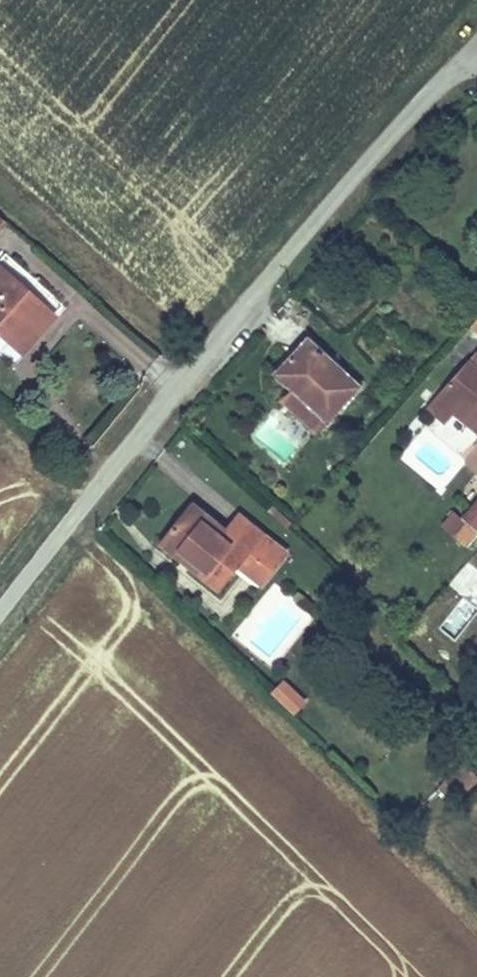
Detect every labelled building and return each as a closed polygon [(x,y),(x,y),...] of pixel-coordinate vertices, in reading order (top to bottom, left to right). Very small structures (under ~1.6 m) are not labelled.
[(25,351),(56,316),(0,266),(0,350),(1,352),(12,340),(25,351)] [(318,430),(356,391),(305,342),(276,373),(298,394),(289,403),(318,430)] [(462,369),(441,396),(455,407),(476,379),(462,369)] [(452,411),(476,431),(476,378),(476,379),(455,407),(452,411)] [(462,519),(476,532),(476,502),(462,519)] [(190,504),(157,547),(184,567),(180,571),(221,602),(240,578),(235,574),(239,569),(250,554),(276,574),(292,553),(240,513),(226,531),(190,504)] [(476,535),(476,532),(462,519),(453,512),(441,526),(466,548),(476,535)] [(276,574),(250,554),(239,569),(265,589),(276,574)] [(307,704),(284,681),(271,694),(294,717),(307,704)] [(464,762),(439,789),(454,803),(476,778),(476,774),(464,762)]
